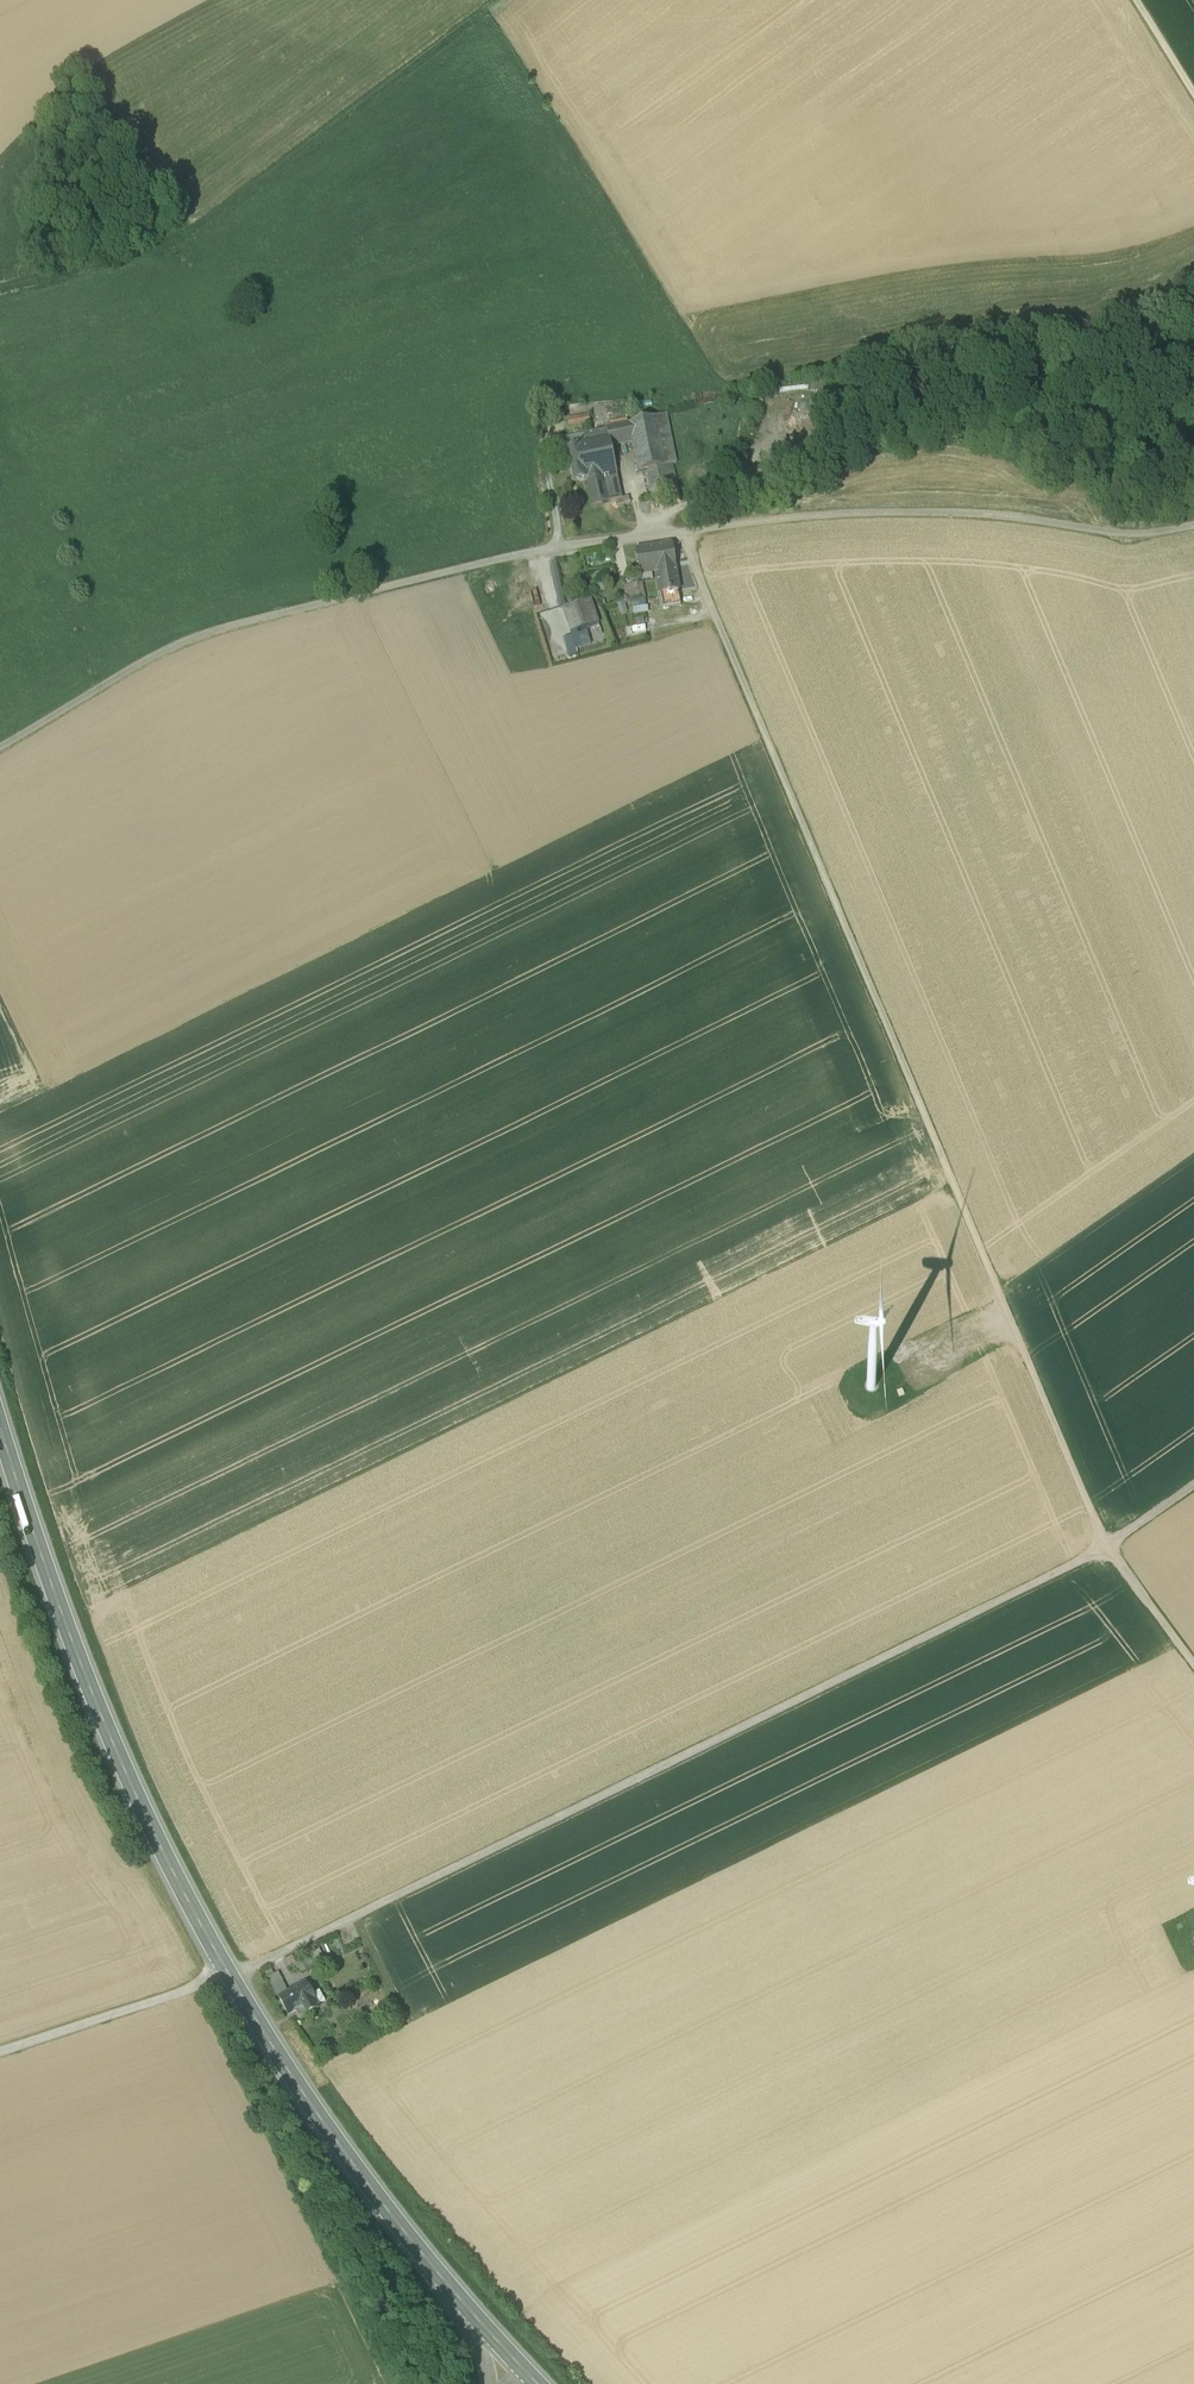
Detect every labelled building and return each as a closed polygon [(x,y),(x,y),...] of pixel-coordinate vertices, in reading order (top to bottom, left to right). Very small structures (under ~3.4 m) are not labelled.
[(666,415),(628,425),(632,438),(639,472),(647,470),(672,465),(676,464),(666,415)] [(588,416),(567,419),(569,428),(590,424),(588,416)] [(628,425),(607,429),(611,445),(632,438),(628,425)] [(607,429),(584,434),(586,445),(579,447),(586,480),(592,506),(616,500),(616,499),(622,498),(611,445),(607,429)] [(564,439),(566,449),(579,447),(586,445),(584,434),(564,439)] [(566,449),(573,483),(586,480),(579,447),(566,449)] [(679,491),(672,465),(647,470),(654,497),(679,491)] [(630,503),(628,497),(622,498),(616,499),(616,500),(618,506),(630,503)] [(671,546),(637,552),(641,574),(657,572),(675,569),(671,546)] [(681,612),(675,569),(657,572),(663,615),(681,612)] [(642,584),(625,586),(628,603),(631,602),(644,600),(645,600),(642,584)] [(590,600),(562,609),(571,633),(598,624),(590,600)] [(644,600),(631,602),(633,614),(646,612),(644,600)] [(627,634),(640,633),(640,625),(627,626),(627,634)] [(586,631),(561,638),(566,656),(576,654),(575,649),(590,646),(586,631)] [(311,1960),(305,1962),(310,1971),(331,1961),(324,1946),(308,1954),(311,1960)] [(289,1997),(296,2012),(303,2008),(305,2012),(320,2005),(310,1984),(295,1991),(285,1968),(267,1977),(279,2001),(289,1997)]
